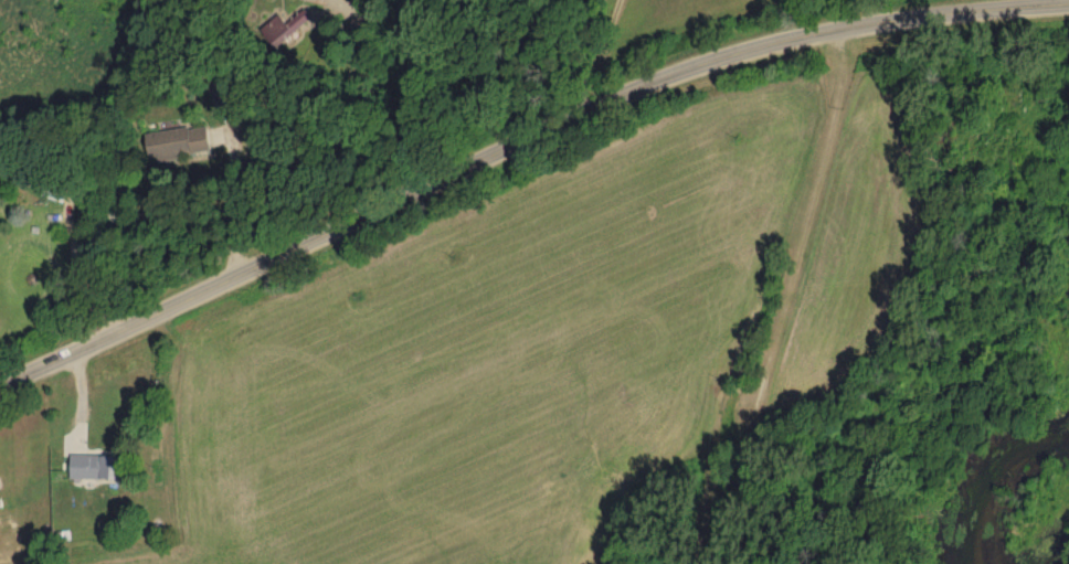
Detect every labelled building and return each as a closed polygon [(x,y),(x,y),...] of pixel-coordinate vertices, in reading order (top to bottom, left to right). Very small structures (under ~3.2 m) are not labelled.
[(298,22),(287,11),(272,26),(290,43),(319,13),(313,6),(298,22)] [(153,130),(156,158),(219,151),(217,124),(153,130)] [(78,477),(134,477),(134,454),(78,454),(78,477)]
